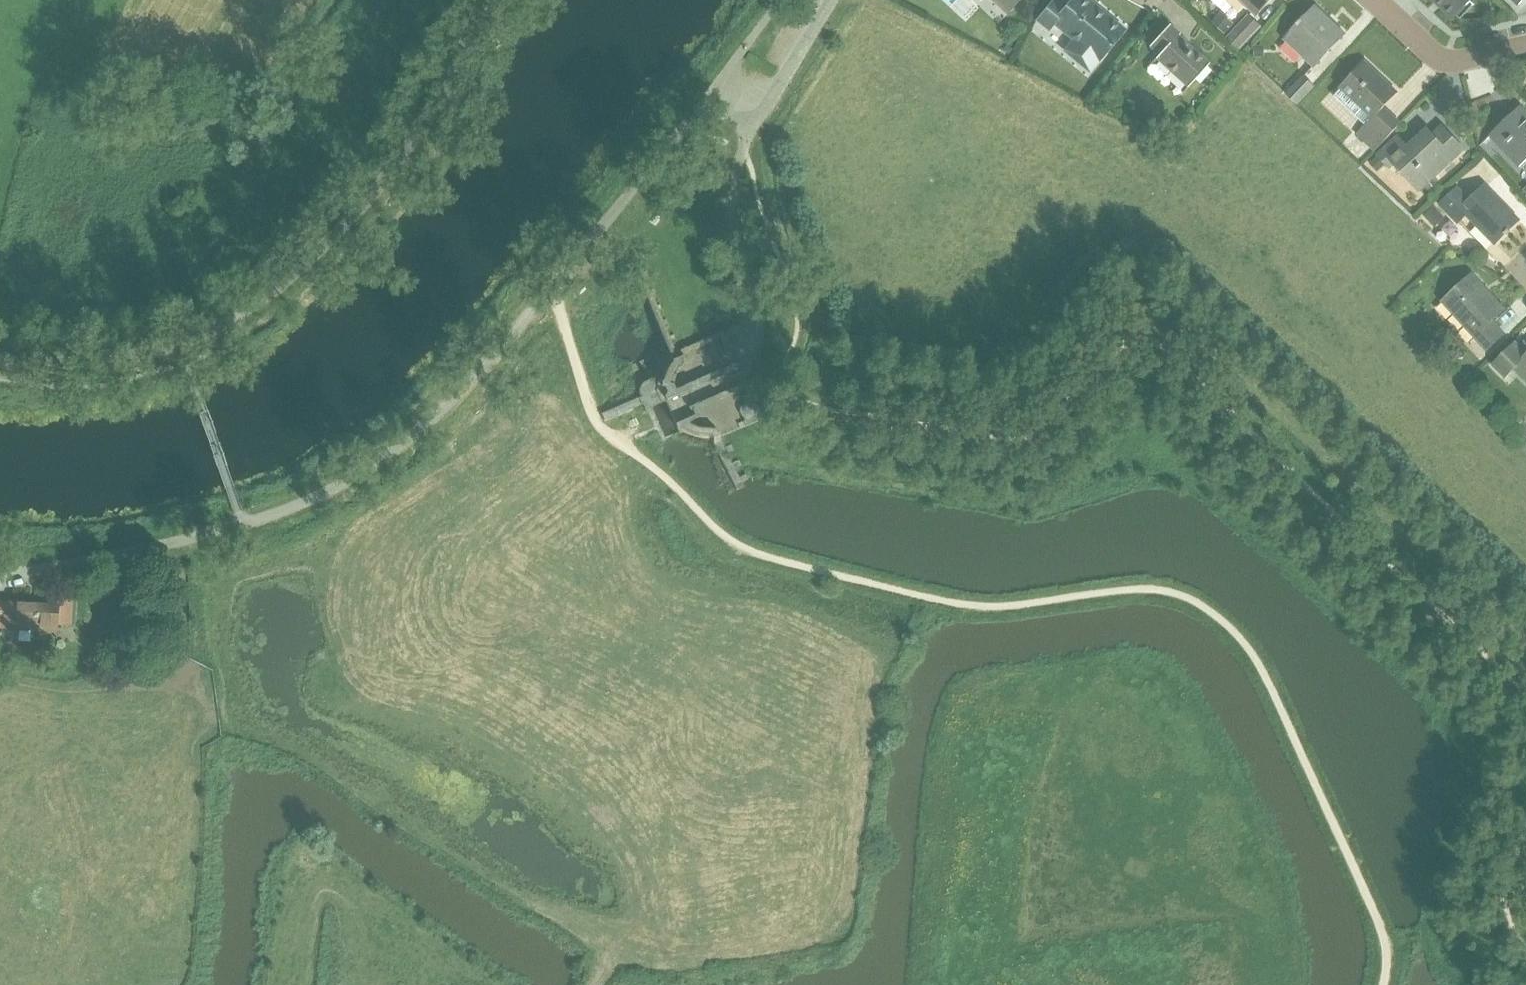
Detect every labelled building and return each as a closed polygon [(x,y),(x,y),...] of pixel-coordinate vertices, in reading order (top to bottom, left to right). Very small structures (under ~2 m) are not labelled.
[(937,11),(951,0),(927,0),(937,11)] [(1019,0),(994,0),(1007,13),(1019,0)] [(1088,0),(1071,0),(1065,6),(1058,0),(1053,0),(1037,20),(1049,29),(1054,23),(1074,40),(1064,53),(1089,73),(1124,30),(1088,0)] [(1257,15),(1271,0),(1241,0),(1257,15)] [(1468,0),(1434,0),(1452,17),(1468,0)] [(1314,67),(1346,33),(1316,6),(1285,39),(1314,67)] [(1221,11),(1211,22),(1224,33),(1234,23),(1221,11)] [(1239,50),(1261,26),(1249,15),(1227,39),(1239,50)] [(1187,88),(1209,64),(1178,36),(1180,34),(1169,24),(1149,46),(1158,55),(1155,58),(1187,88)] [(1264,45),(1253,45),(1253,57),(1264,57),(1264,45)] [(1397,93),(1365,62),(1342,87),(1343,88),(1335,96),(1366,125),(1356,135),(1374,152),(1400,124),(1392,116),(1383,107),(1397,93)] [(1297,104),(1299,102),(1315,86),(1304,76),(1287,94),(1297,104)] [(1520,107),(1491,134),(1520,166),(1525,160),(1525,113),(1520,107)] [(1418,189),(1462,149),(1445,129),(1435,138),(1428,129),(1408,147),(1399,137),(1379,155),(1390,166),(1394,162),(1418,189)] [(1378,155),(1369,163),(1377,171),(1385,163),(1378,155)] [(1495,243),(1519,221),(1485,185),(1469,200),(1457,188),(1439,204),(1457,222),(1466,213),(1495,243)] [(1434,206),(1423,216),(1434,227),(1445,217),(1434,206)] [(637,256),(635,251),(630,253),(671,354),(667,359),(664,366),(661,375),(646,381),(642,385),(639,390),(640,395),(596,415),(600,423),(602,422),(644,403),(648,409),(665,401),(678,430),(684,431),(688,435),(695,437),(700,438),(710,438),(712,443),(737,491),(744,487),(742,483),(748,480),(745,475),(739,478),(735,469),(741,466),(739,461),(732,464),(727,454),(734,450),(731,444),(724,448),(720,438),(762,421),(723,331),(675,351),(671,341),(675,339),(673,335),(669,336),(664,324),(667,323),(666,319),(663,320),(659,309),(661,308),(660,304),(657,305),(652,293),(655,292),(653,288),(651,289),(646,277),(650,276),(648,271),(644,272),(639,261),(643,260),(641,255),(637,256)] [(1486,350),(1504,333),(1492,320),(1504,309),(1471,273),(1441,300),(1486,350)] [(1515,342),(1492,365),(1504,377),(1518,363),(1525,371),(1525,353),(1515,342)] [(73,601),(57,599),(56,605),(0,600),(0,627),(57,632),(57,624),(71,625),(73,601)]
